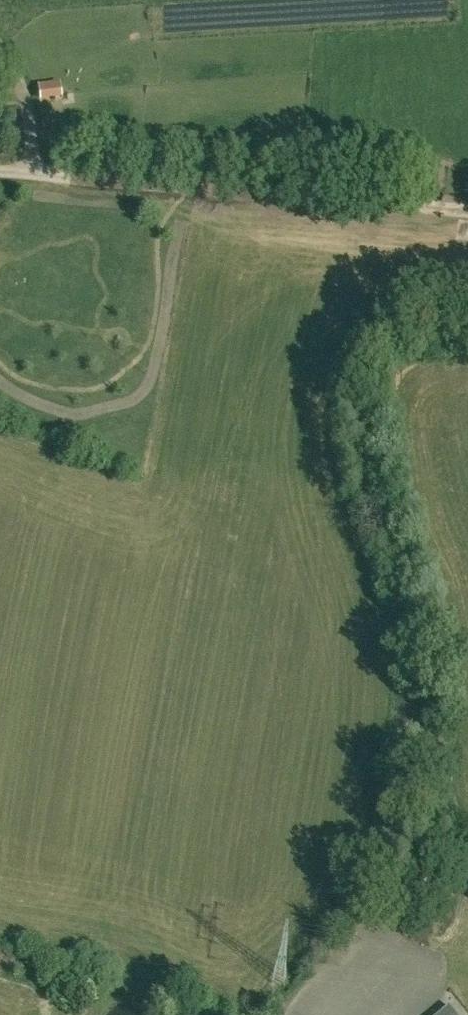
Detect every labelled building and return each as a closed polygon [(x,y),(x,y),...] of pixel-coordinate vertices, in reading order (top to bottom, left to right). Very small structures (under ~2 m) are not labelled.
[(449,1006),(438,1014),(456,1014),(449,1006)]
